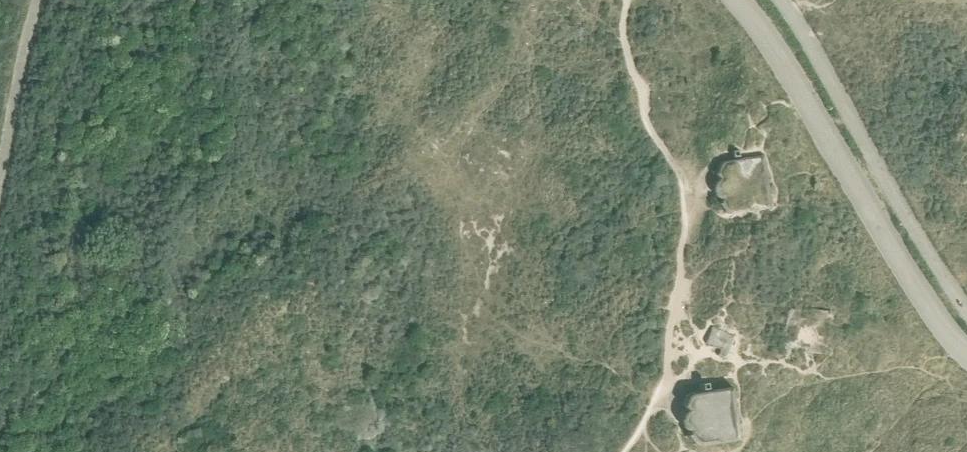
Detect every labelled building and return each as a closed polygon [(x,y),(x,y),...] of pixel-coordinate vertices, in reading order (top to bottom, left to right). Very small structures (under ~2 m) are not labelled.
[(721,201),(718,205),(723,210),(724,211),(725,212),(725,213),(726,213),(727,214),(728,214),(729,215),(730,215),(731,215),(732,216),(772,210),(765,156),(725,162),(724,162),(724,163),(723,163),(722,163),(721,164),(720,165),(719,165),(719,166),(714,176),(718,180),(717,180),(716,181),(715,181),(715,182),(714,182),(714,183),(714,184),(713,184),(713,185),(713,186),(712,187),(712,188),(712,189),(712,190),(712,191),(712,192),(713,193),(713,194),(713,195),(714,195),(714,196),(715,197),(715,198),(716,198),(717,199),(718,199),(718,200),(719,200),(720,200),(721,201)] [(783,305),(782,352),(830,353),(831,306),(783,305)] [(724,359),(734,336),(710,326),(700,349),(724,359)] [(687,438),(692,446),(693,447),(694,447),(694,448),(695,448),(696,448),(697,448),(697,449),(698,449),(699,449),(700,448),(740,443),(733,389),(693,394),(692,394),(692,395),(691,395),(690,395),(689,395),(689,396),(688,396),(687,397),(687,398),(686,398),(686,399),(683,408),(686,412),(685,413),(684,414),(683,415),(683,416),(682,416),(682,417),(682,418),(681,418),(681,419),(681,420),(681,421),(681,422),(681,423),(681,424),(681,425),(682,426),(682,427),(683,428),(683,429),(684,429),(684,430),(685,430),(685,431),(686,431),(686,432),(687,432),(688,432),(689,433),(687,438)]
